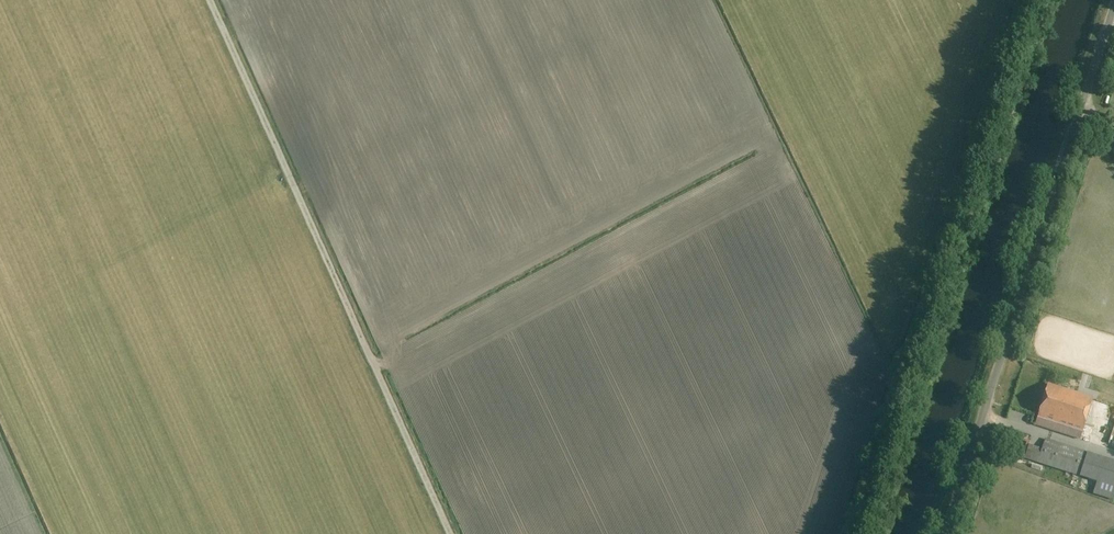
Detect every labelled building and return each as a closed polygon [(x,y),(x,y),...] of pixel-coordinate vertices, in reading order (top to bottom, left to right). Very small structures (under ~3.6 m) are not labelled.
[(1080,440),(1093,401),(1048,386),(1035,425),(1080,440)] [(1106,442),(1111,427),(1103,424),(1098,439),(1106,442)] [(1113,501),(1113,462),(1045,439),(1041,449),(1029,445),(1024,458),(1066,471),(1074,474),(1096,481),(1092,494),(1113,501)]
